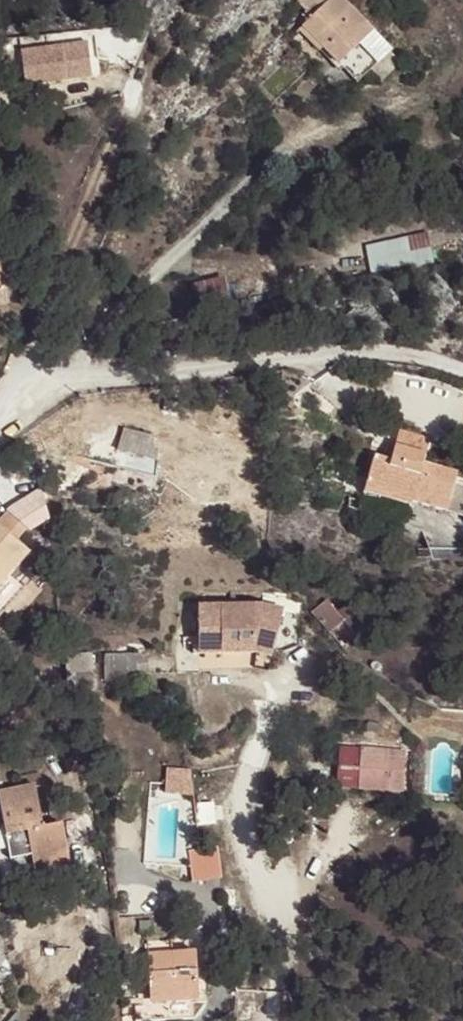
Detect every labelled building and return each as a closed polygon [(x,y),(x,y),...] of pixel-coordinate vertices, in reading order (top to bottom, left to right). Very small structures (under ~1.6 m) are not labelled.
[(344,0),(298,0),(307,10),(302,15),(309,22),(301,29),(335,67),(339,63),(350,53),(367,71),(389,51),(344,0)] [(50,65),(47,49),(20,53),(22,69),(50,65)] [(355,82),(367,71),(350,53),(339,63),(355,82)] [(427,234),(388,242),(393,269),(432,261),(427,234)] [(191,285),(198,316),(228,309),(221,278),(191,285)] [(155,479),(158,450),(151,448),(154,438),(125,428),(113,465),(155,479)] [(430,439),(400,430),(396,445),(425,453),(430,439)] [(396,445),(394,448),(391,462),(383,458),(374,456),(367,481),(414,495),(413,501),(462,516),(462,480),(455,477),(457,473),(423,463),(425,453),(396,445)] [(391,462),(394,448),(386,446),(383,458),(391,462)] [(414,495),(367,481),(364,493),(411,507),(413,501),(414,495)] [(28,553),(16,542),(27,530),(7,512),(0,520),(0,585),(28,553)] [(260,599),(198,604),(202,651),(260,647),(275,649),(283,603),(260,599)] [(325,600),(311,612),(329,633),(343,621),(325,600)] [(343,621),(353,632),(364,622),(355,611),(343,621)] [(154,655),(117,658),(119,684),(155,681),(154,655)] [(79,697),(106,695),(103,659),(74,661),(79,697)] [(357,790),(359,751),(339,749),(337,789),(357,790)] [(359,751),(357,790),(404,793),(406,753),(359,751)] [(170,797),(196,795),(193,772),(169,774),(170,797)] [(48,868),(45,854),(66,849),(62,824),(43,828),(35,785),(0,791),(0,801),(5,829),(9,848),(11,860),(14,874),(48,868)] [(9,848),(5,829),(0,830),(0,849),(9,848)] [(223,877),(219,848),(200,850),(189,851),(193,881),(223,877)] [(45,854),(48,868),(69,864),(66,849),(45,854)] [(146,943),(149,999),(198,996),(196,951),(171,953),(170,941),(146,943)]
